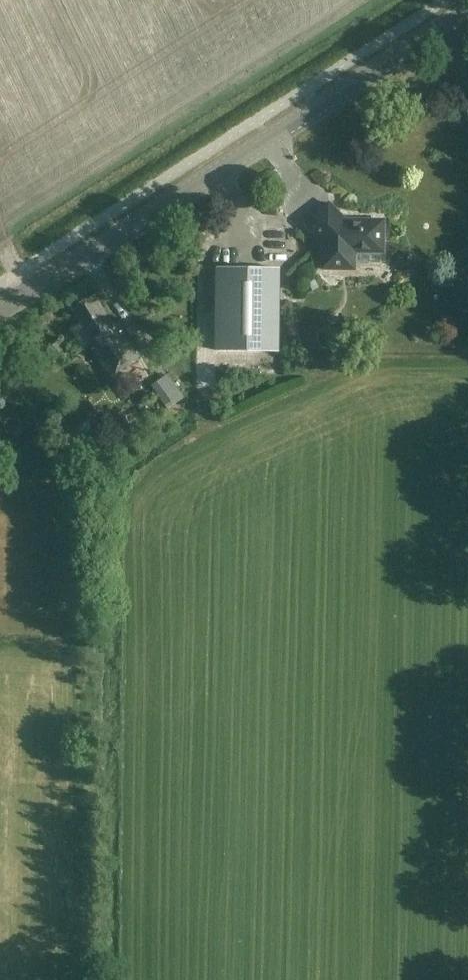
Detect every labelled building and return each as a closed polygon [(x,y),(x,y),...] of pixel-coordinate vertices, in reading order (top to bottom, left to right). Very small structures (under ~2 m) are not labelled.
[(348,222),(329,203),(317,215),(319,217),(310,225),(319,235),(320,233),(323,237),(323,270),(343,270),(343,268),(350,268),(355,263),(356,253),(365,253),(367,250),(384,251),(384,227),(378,220),(359,220),(359,223),(348,222)] [(280,269),(218,268),(216,350),(279,351),(280,269)] [(119,333),(95,295),(72,309),(96,348),(92,350),(110,378),(139,359),(122,331),(119,333)]
